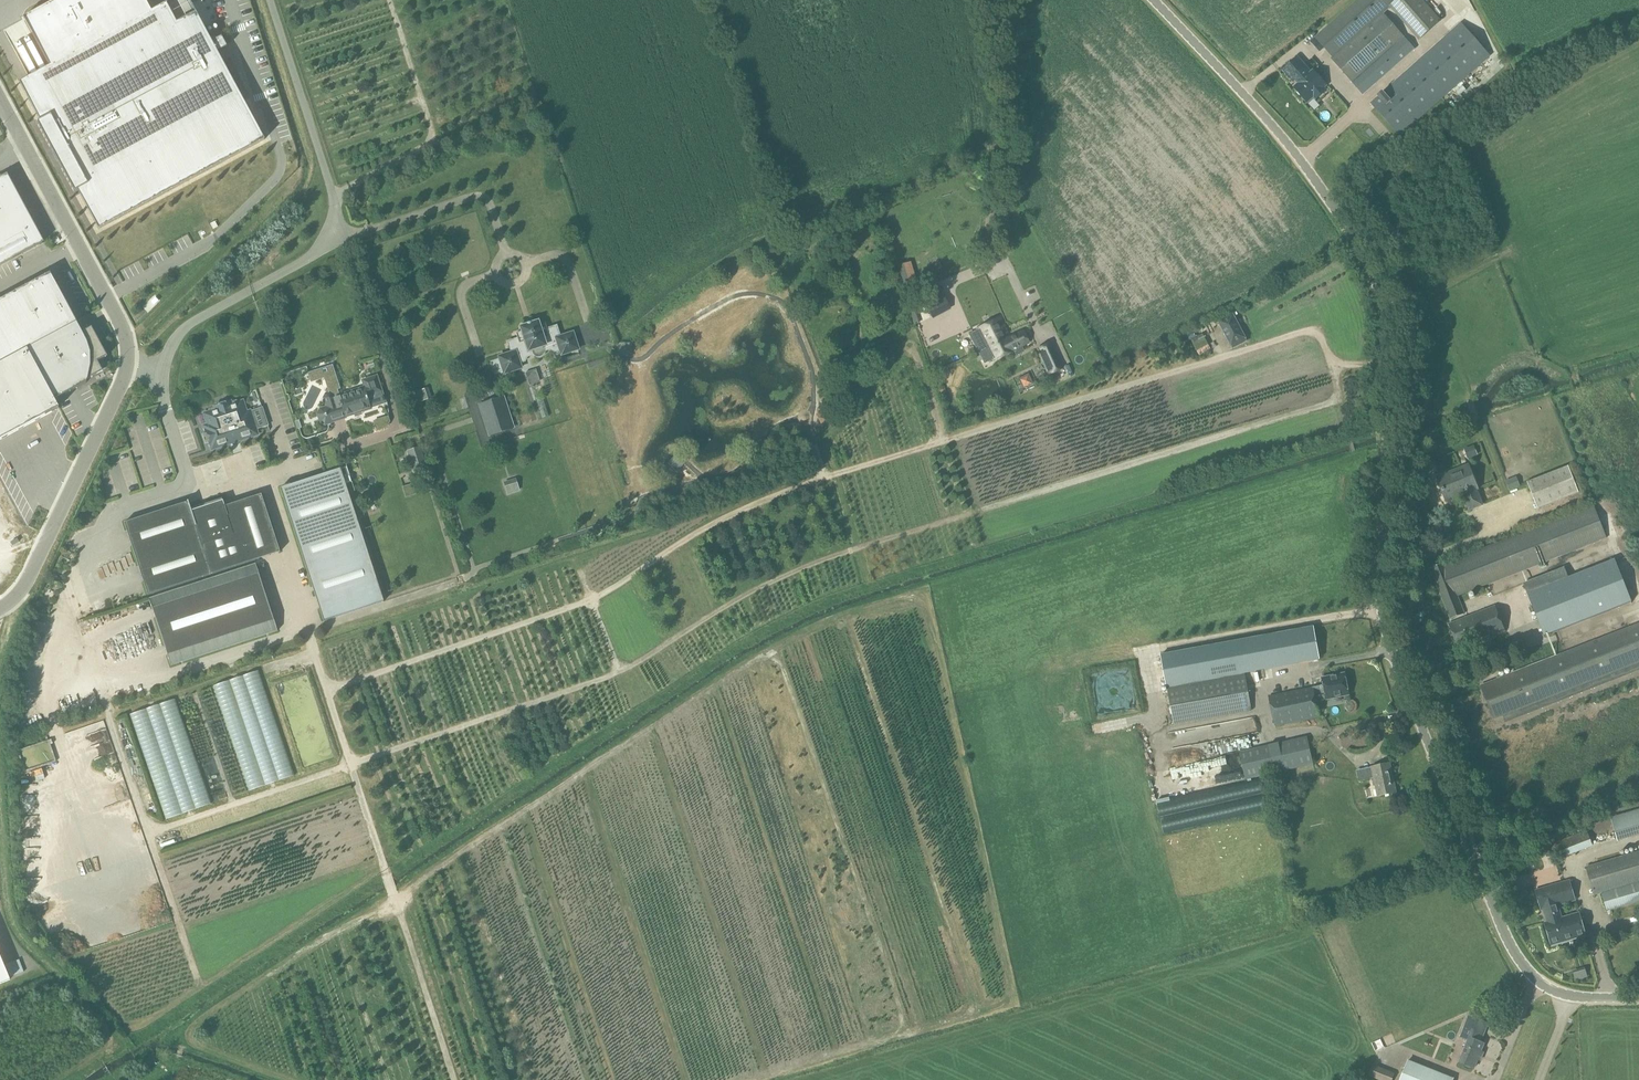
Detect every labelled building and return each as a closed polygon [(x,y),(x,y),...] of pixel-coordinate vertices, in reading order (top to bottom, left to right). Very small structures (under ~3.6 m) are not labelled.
[(17,85),(98,229),(264,140),(219,53),(230,47),(222,34),(211,41),(188,0),(171,0),(17,85)] [(1333,57),(1383,13),(1390,7),(1398,0),(1357,0),(1315,37),(1333,57)] [(1422,0),(1398,0),(1390,7),(1419,40),(1441,21),(1422,0)] [(1403,36),(1383,13),(1333,57),(1332,58),(1352,82),(1403,36)] [(1461,23),(1371,103),(1400,136),(1490,56),(1461,23)] [(1363,94),(1414,49),(1403,36),(1352,82),(1363,94)] [(1019,60),(1042,57),(1040,47),(1018,50),(1019,60)] [(1283,70),(1294,81),(1296,80),(1299,83),(1294,88),(1307,103),(1314,97),(1316,99),(1326,90),(1324,88),(1326,86),(1313,71),(1309,74),(1306,71),(1308,69),(1298,57),(1283,70)] [(3,177),(0,178),(0,266),(40,244),(3,177)] [(0,300),(0,364),(28,349),(77,322),(50,273),(0,300)] [(934,316),(950,307),(941,292),(925,301),(934,316)] [(951,312),(959,328),(983,316),(975,300),(951,312)] [(1232,312),(1218,320),(1233,348),(1247,341),(1232,312)] [(545,350),(546,350),(547,350),(555,352),(558,351),(560,357),(579,351),(573,331),(559,335),(556,325),(546,329),(545,324),(539,326),(537,323),(534,324),(532,319),(523,322),(523,325),(518,326),(520,332),(516,334),(517,338),(506,341),(510,351),(496,356),(502,376),(522,369),(520,364),(525,362),(528,356),(529,356),(531,356),(537,359),(539,359),(541,358),(543,356),(544,354),(544,351),(545,350)] [(1028,343),(1022,332),(1009,338),(1001,319),(977,330),(993,361),(1028,343)] [(77,322),(28,349),(55,400),(86,383),(88,379),(94,376),(103,371),(98,362),(108,357),(92,328),(83,333),(77,322)] [(925,339),(928,349),(941,345),(939,335),(925,339)] [(1038,349),(1044,361),(1046,360),(1049,368),(1047,369),(1049,374),(1063,368),(1051,343),(1038,349)] [(0,364),(0,440),(59,408),(55,400),(28,349),(0,364)] [(318,410),(316,415),(318,423),(321,424),(329,422),(346,416),(370,408),(368,400),(377,397),(376,395),(381,390),(378,379),(374,377),(364,379),(362,384),(363,389),(364,391),(356,394),(355,392),(347,394),(347,395),(340,397),(338,390),(340,389),(336,374),(324,378),(329,393),(326,394),(324,398),(327,407),(325,408),(318,410)] [(1016,390),(1027,386),(1023,376),(1012,380),(1016,390)] [(309,381),(299,405),(310,409),(319,385),(309,381)] [(296,419),(290,421),(277,382),(263,386),(258,386),(258,389),(272,431),(272,446),(298,445),(294,433),(294,431),(303,428),(303,419),(296,419)] [(946,394),(943,385),(937,387),(940,396),(946,394)] [(415,391),(417,402),(426,400),(425,390),(415,391)] [(514,429),(504,396),(477,405),(488,438),(514,429)] [(206,430),(211,445),(216,448),(230,443),(234,445),(238,444),(240,440),(254,436),(256,431),(251,416),(247,413),(244,406),(239,403),(229,406),(225,404),(221,406),(219,410),(209,413),(206,418),(209,425),(206,430)] [(816,414),(822,425),(838,416),(831,405),(816,414)] [(370,421),(380,418),(378,411),(369,414),(370,421)] [(125,446),(149,445),(149,444),(139,412),(129,415),(129,423),(119,427),(125,446)] [(370,422),(372,431),(385,428),(382,418),(370,422)] [(182,446),(192,445),(190,431),(180,432),(182,446)] [(421,446),(407,451),(414,473),(428,468),(421,446)] [(676,456),(668,464),(676,472),(684,463),(676,456)] [(294,480),(288,465),(272,471),(278,486),(294,480)] [(1464,489),(1467,495),(1464,496),(1470,510),(1482,505),(1476,489),(1477,489),(1468,465),(1438,478),(1445,497),(1464,489)] [(1579,493),(1569,466),(1527,482),(1538,509),(1579,493)] [(281,488),(324,621),(384,602),(341,469),(281,488)] [(1504,486),(1515,487),(1515,475),(1504,474),(1504,486)] [(500,483),(503,496),(514,493),(511,480),(500,483)] [(216,572),(217,574),(282,553),(263,493),(197,515),(193,503),(126,525),(148,594),(216,572)] [(1458,597),(1608,538),(1594,504),(1445,563),(1431,569),(1451,620),(1465,614),(1458,597)] [(6,561),(3,555),(13,550),(0,526),(0,565),(6,561)] [(99,558),(87,561),(90,575),(101,572),(99,558)] [(1615,560),(1527,594),(1545,638),(1633,603),(1615,560)] [(255,564),(148,599),(170,665),(276,631),(255,564)] [(1459,649),(1505,631),(1495,607),(1449,624),(1459,649)] [(1506,723),(1638,671),(1638,625),(1481,687),(1494,719),(1503,716),(1506,723)] [(1314,627),(1161,655),(1168,687),(1245,673),(1320,659),(1314,627)] [(293,775),(257,670),(213,686),(249,790),(293,775)] [(1245,673),(1168,687),(1174,724),(1252,710),(1245,673)] [(1320,717),(1317,702),(1349,695),(1345,673),(1323,678),(1324,685),(1269,697),(1276,727),(1320,717)] [(52,690),(65,687),(64,681),(51,684),(52,690)] [(211,802),(175,697),(130,713),(166,817),(211,802)] [(1246,780),(1314,764),(1308,737),(1239,752),(1246,780)] [(1193,744),(1164,750),(1168,767),(1173,768),(1190,764),(1194,765),(1204,762),(1207,777),(1209,748),(1219,746),(1193,744)] [(1378,797),(1397,793),(1391,763),(1356,771),(1359,782),(1374,779),(1378,797)] [(1638,835),(1638,810),(1611,818),(1618,842),(1638,835)] [(1554,844),(1560,859),(1593,846),(1593,845),(1600,842),(1594,828),(1587,831),(1587,830),(1554,844)] [(1535,843),(1539,858),(1548,855),(1543,841),(1535,843)] [(1586,867),(1594,896),(1602,894),(1607,912),(1638,903),(1638,851),(1586,867)] [(88,873),(102,868),(100,862),(86,867),(88,873)] [(1559,900),(1561,905),(1575,901),(1570,881),(1547,887),(1550,895),(1553,894),(1555,902),(1559,900)] [(1559,905),(1561,905),(1559,900),(1555,902),(1553,894),(1550,895),(1547,887),(1536,891),(1541,910),(1543,910),(1547,923),(1562,918),(1559,905)] [(1562,918),(1547,923),(1545,923),(1552,945),(1586,936),(1579,914),(1562,918)] [(10,980),(0,955),(0,984),(10,980)] [(1488,1023),(1469,1016),(1461,1037),(1468,1040),(1459,1062),(1474,1068),(1478,1059),(1480,1060),(1483,1053),(1481,1052),(1484,1044),(1480,1042),(1488,1023)] [(1443,1060),(1448,1044),(1436,1041),(1432,1057),(1443,1060)] [(1453,1078),(1408,1059),(1400,1079),(1452,1079),(1453,1078)] [(1374,1063),(1369,1074),(1384,1079),(1391,1079),(1394,1072),(1374,1063)]
